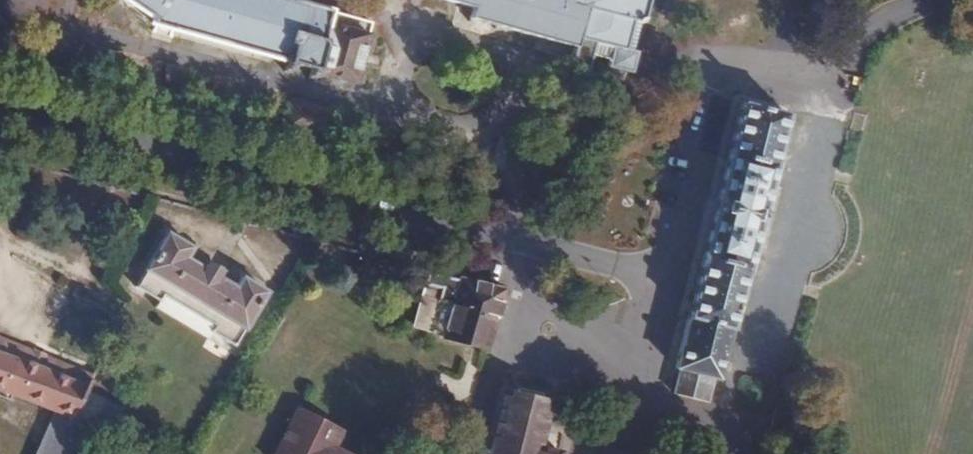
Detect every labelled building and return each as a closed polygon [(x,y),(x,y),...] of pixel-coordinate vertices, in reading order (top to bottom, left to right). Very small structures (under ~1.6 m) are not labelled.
[(139,11),(137,15),(141,16),(139,24),(154,29),(157,22),(266,53),(267,56),(269,58),(272,58),(271,65),(280,67),(283,58),(299,62),(297,71),(304,73),(305,67),(311,69),(312,65),(343,74),(359,17),(310,3),(301,0),(122,0),(139,11)] [(455,4),(453,10),(553,41),(545,71),(554,73),(562,76),(568,49),(588,56),(587,60),(613,68),(632,0),(442,0),(455,4)] [(321,107),(275,95),(268,122),(314,134),(321,107)] [(774,107),(729,95),(658,355),(665,357),(658,380),(693,390),(700,367),(704,367),(774,107)] [(161,226),(128,282),(152,295),(157,290),(206,317),(202,323),(215,331),(227,338),(261,284),(237,270),(230,280),(216,272),(215,270),(219,264),(207,256),(200,257),(195,259),(180,250),(185,240),(161,226)] [(494,279),(416,258),(401,312),(434,321),(434,324),(479,337),(494,279)] [(43,402),(68,410),(84,380),(90,368),(28,347),(0,338),(0,389),(43,402)] [(43,402),(18,453),(75,453),(106,389),(84,380),(68,410),(43,402)] [(494,389),(475,453),(549,453),(549,451),(529,446),(541,401),(532,399),(533,394),(504,385),(504,391),(494,389)] [(331,436),(342,418),(300,392),(266,443),(283,453),(360,453),(331,436)]
